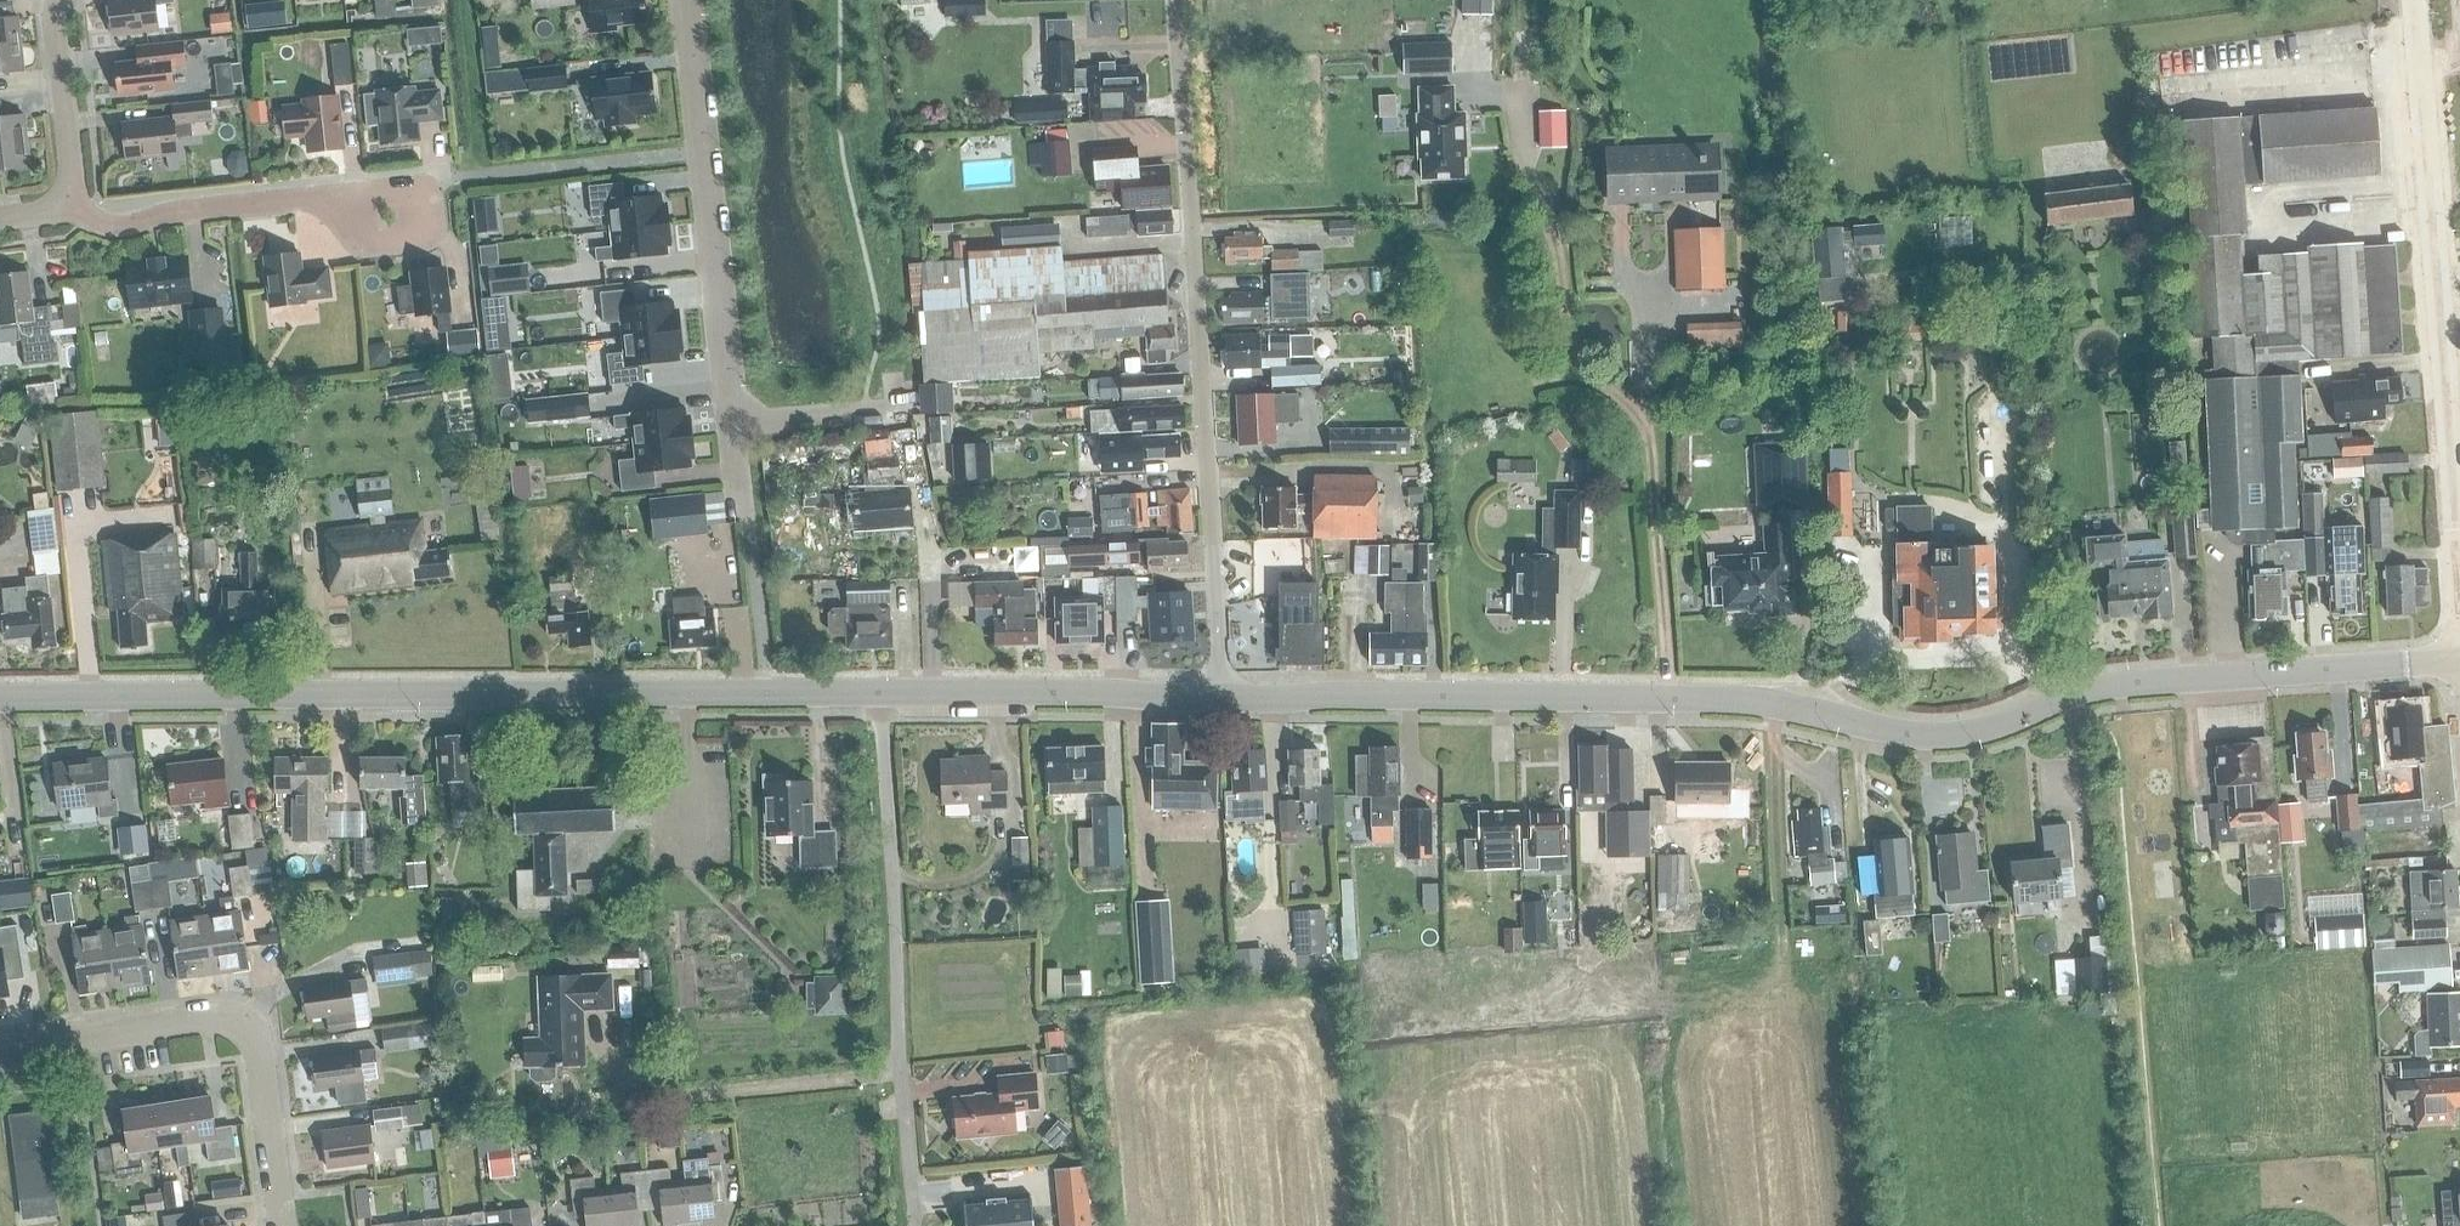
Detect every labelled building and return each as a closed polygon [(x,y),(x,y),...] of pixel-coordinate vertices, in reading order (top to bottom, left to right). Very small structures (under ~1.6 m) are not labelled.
[(174,3),(173,0),(125,0),(109,2),(112,35),(158,29),(155,6),(174,3)] [(593,33),(616,31),(616,26),(646,23),(644,0),(589,0),(593,33)] [(944,17),(976,16),(975,0),(944,0),(944,17)] [(1492,16),(1492,0),(1462,0),(1462,16),(1492,16)] [(394,5),(375,7),(376,20),(395,17),(394,5)] [(260,8),(245,10),(247,29),(262,27),(260,8)] [(213,33),(233,32),(232,15),(212,16),(213,33)] [(21,44),(18,17),(0,18),(0,47),(21,44)] [(411,45),(443,43),(442,27),(410,28),(411,45)] [(170,68),(184,67),(181,42),(137,47),(138,61),(116,64),(119,96),(172,90),(170,68)] [(330,45),(334,86),(351,84),(347,43),(330,45)] [(24,72),(21,44),(0,47),(0,75),(24,72)] [(1097,94),(1097,103),(1090,104),(1091,121),(1134,119),(1133,103),(1145,103),(1143,76),(1129,77),(1129,68),(1086,70),(1086,71),(1073,72),(1072,44),(1045,45),(1048,96),(1097,94)] [(1404,75),(1452,73),(1451,44),(1403,45),(1404,75)] [(499,49),(484,51),(486,68),(500,66),(499,49)] [(239,63),(218,64),(219,95),(240,94),(239,63)] [(529,90),(568,86),(565,64),(527,68),(529,90)] [(503,71),(484,73),(487,92),(505,90),(503,71)] [(633,115),(656,112),(652,74),(591,81),(596,119),(605,118),(607,128),(634,125),(633,115)] [(1419,89),(1420,115),(1417,116),(1418,159),(1421,159),(1422,180),(1464,178),(1463,146),(1466,146),(1465,114),(1450,114),(1449,89),(1453,89),(1453,87),(1419,89)] [(375,92),(375,93),(363,95),(366,128),(380,126),(382,144),(381,144),(381,146),(418,142),(418,140),(417,140),(415,121),(424,120),(424,122),(441,120),(438,91),(412,94),(411,90),(412,90),(412,88),(375,92)] [(304,106),(282,109),(285,138),(307,136),(309,153),(341,150),(335,97),(303,101),(304,106)] [(172,106),(173,120),(122,125),(126,158),(177,153),(175,138),(191,137),(190,123),(212,121),(210,102),(172,106)] [(1068,121),(1067,102),(1026,104),(1027,123),(1068,121)] [(2191,237),(2197,237),(2238,234),(2245,233),(2243,183),(2380,175),(2375,108),(2184,122),(2191,237)] [(1540,110),(1542,148),(1570,147),(1569,109),(1540,110)] [(27,142),(24,115),(0,118),(0,145),(27,142)] [(1072,176),(1069,141),(1028,145),(1031,169),(1041,168),(1042,179),(1072,176)] [(1719,141),(1603,146),(1604,204),(1719,200),(1719,141)] [(30,167),(27,142),(0,145),(0,171),(30,167)] [(1170,206),(1167,168),(1167,167),(1137,169),(1136,148),(1093,152),(1096,192),(1121,190),(1123,209),(1125,209),(1169,205),(1169,206),(1170,206)] [(239,153),(231,153),(226,159),(227,174),(234,180),(241,179),(246,173),(245,158),(239,153)] [(609,215),(610,232),(668,226),(666,203),(662,203),(661,196),(624,200),(622,183),(588,187),(591,217),(609,215)] [(2043,197),(2046,225),(2134,215),(2130,186),(2043,197)] [(475,214),(494,212),(492,195),(474,197),(475,214)] [(1125,216),(1085,219),(1087,238),(1131,235),(1130,226),(1137,225),(1138,237),(1171,234),(1170,211),(1136,213),(1136,215),(1125,216)] [(1354,220),(1320,222),(1321,234),(1355,232),(1354,220)] [(1815,279),(1816,279),(1818,304),(1846,302),(1844,277),(1846,277),(1843,244),(1853,244),(1854,248),(1884,246),(1882,224),(1852,226),(1852,231),(1842,232),(1842,228),(1811,230),(1815,279)] [(1060,244),(1059,225),(1001,229),(1003,249),(1060,244)] [(671,246),(668,226),(610,232),(612,247),(595,249),(596,262),(668,254),(667,246),(671,246)] [(1297,269),(1297,268),(1311,268),(1311,271),(1323,271),(1323,250),(1310,250),(1310,253),(1296,253),(1296,250),(1274,252),(1273,248),(1262,249),(1261,232),(1233,233),(1234,239),(1225,240),(1227,265),(1261,262),(1261,258),(1271,257),(1272,271),(1297,269)] [(1677,293),(1721,291),(1718,233),(1674,235),(1677,293)] [(2206,370),(2207,379),(2257,377),(2256,363),(2296,361),(2296,360),(2403,353),(2396,245),(2363,247),(2362,245),(2307,248),(2308,253),(2257,256),(2258,273),(2241,274),(2238,234),(2197,237),(2204,337),(2212,336),(2215,370),(2206,370)] [(970,262),(916,265),(922,315),(926,315),(930,384),(1041,376),(1040,353),(1068,351),(1096,349),(1095,336),(1145,333),(1147,361),(1167,360),(1166,347),(1173,346),(1171,321),(1168,321),(1163,255),(1061,262),(1060,246),(969,253),(970,262)] [(966,249),(953,250),(954,262),(966,261),(966,249)] [(330,298),(327,269),(301,272),(299,254),(264,258),(270,308),(304,304),(304,301),(330,298)] [(126,267),(131,308),(191,301),(186,260),(164,262),(163,259),(148,260),(149,264),(126,267)] [(530,290),(527,264),(488,268),(491,294),(530,290)] [(412,285),(396,287),(400,316),(416,314),(416,316),(433,314),(437,317),(439,334),(447,333),(451,332),(450,332),(443,269),(411,273),(412,285)] [(1223,299),(1224,325),(1266,323),(1266,316),(1272,316),(1272,319),(1311,317),(1309,272),(1270,274),(1271,298),(1262,299),(1262,292),(1232,294),(1232,299),(1223,299)] [(22,340),(24,364),(53,361),(47,307),(32,309),(27,273),(0,276),(0,343),(22,340)] [(74,286),(62,288),(64,306),(76,304),(74,286)] [(634,289),(600,293),(603,323),(621,322),(622,337),(680,331),(678,309),(674,310),(673,302),(636,306),(634,289)] [(505,297),(482,300),(483,303),(484,319),(507,317),(505,297)] [(79,304),(76,304),(64,306),(63,306),(64,319),(66,330),(72,329),(83,328),(79,304)] [(229,362),(223,307),(189,311),(195,366),(229,362)] [(1848,312),(1837,312),(1837,332),(1848,332),(1848,312)] [(1687,323),(1688,346),(1740,344),(1739,321),(1687,323)] [(451,332),(447,333),(450,360),(480,357),(477,329),(450,332),(451,332)] [(682,353),(680,331),(622,337),(624,353),(607,355),(610,385),(644,381),(642,364),(680,360),(679,353),(682,353)] [(1225,337),(1227,367),(1261,365),(1261,357),(1271,356),(1271,353),(1288,352),(1287,335),(1269,337),(1270,344),(1260,344),(1259,335),(1225,337)] [(1139,358),(1124,359),(1125,374),(1140,373),(1139,358)] [(2296,361),(2256,363),(2257,377),(2207,379),(2214,529),(2245,528),(2246,543),(2251,543),(2275,541),(2274,526),(2297,525),(2293,443),(2303,442),(2298,374),(2297,375),(2296,361)] [(1319,365),(1270,367),(1271,388),(1320,386),(1319,365)] [(1122,374),(1124,399),(1183,395),(1182,373),(1145,375),(1145,373),(1140,373),(1125,374),(1122,374)] [(2360,385),(2332,387),(2334,408),(2335,424),(2363,421),(2384,419),(2383,407),(2383,405),(2401,403),(2400,398),(2403,398),(2402,388),(2399,388),(2399,378),(2380,379),(2380,375),(2359,376),(2360,385)] [(493,396),(512,394),(510,379),(491,381),(493,396)] [(29,385),(30,402),(58,400),(57,383),(29,385)] [(921,384),(922,406),(954,405),(953,383),(921,384)] [(1275,393),(1238,395),(1240,443),(1277,441),(1276,424),(1299,423),(1298,394),(1275,395),(1275,393)] [(528,422),(589,416),(586,394),(526,399),(528,422)] [(252,405),(228,408),(229,420),(253,417),(252,405)] [(1183,405),(1104,410),(1105,432),(1184,427),(1183,405)] [(634,444),(692,437),(689,416),(686,416),(685,409),(614,416),(615,430),(632,428),(634,444)] [(96,414),(53,418),(61,494),(104,490),(96,414)] [(930,422),(918,423),(919,442),(931,442),(931,443),(952,442),(951,418),(930,419),(930,422)] [(1329,430),(1329,456),(1410,455),(1410,430),(1329,430)] [(1140,437),(1140,433),(1101,435),(1103,473),(1142,471),(1141,459),(1179,457),(1178,435),(1140,437)] [(692,437),(634,444),(635,459),(618,461),(621,491),(656,488),(654,471),(691,467),(690,459),(694,459),(692,437)] [(2307,441),(2309,458),(2373,454),(2372,437),(2307,441)] [(952,444),(954,481),(992,480),(990,442),(952,444)] [(1805,443),(1761,445),(1764,512),(1773,512),(1787,511),(1809,510),(1805,443)] [(1847,449),(1828,449),(1829,476),(1848,476),(1847,449)] [(2367,457),(2367,473),(2408,471),(2407,454),(2367,457)] [(855,529),(912,523),(909,491),(890,493),(889,479),(901,478),(899,457),(869,460),(871,481),(874,480),(876,492),(852,495),(855,529)] [(1576,459),(1576,480),(1598,479),(1598,459),(1576,459)] [(1539,467),(1514,467),(1514,507),(1539,507),(1539,467)] [(1294,488),(1262,489),(1263,529),(1294,528),(1294,515),(1313,514),(1314,538),(1377,537),(1376,482),(1369,476),(1312,477),(1313,495),(1294,496),(1294,488)] [(1827,476),(1829,538),(1851,538),(1849,476),(1848,476),(1829,476),(1827,476)] [(393,514),(389,478),(356,481),(360,518),(393,514)] [(531,497),(530,482),(513,484),(514,499),(531,497)] [(1421,487),(1407,488),(1408,504),(1422,503),(1421,487)] [(1131,532),(1131,527),(1148,526),(1148,517),(1157,516),(1158,529),(1167,528),(1167,534),(1192,532),(1189,490),(1159,493),(1160,507),(1148,508),(1147,493),(1125,495),(1099,496),(1102,534),(1131,532)] [(1555,492),(1554,547),(1578,547),(1578,492),(1555,492)] [(34,511),(49,510),(47,493),(32,494),(34,511)] [(656,539),(709,533),(705,494),(651,500),(656,539)] [(2324,537),(2324,527),(2322,494),(2304,495),(2306,537),(2324,537)] [(2371,499),(2372,549),(2389,548),(2388,499),(2371,499)] [(1900,626),(1901,642),(1942,640),(1946,638),(1946,636),(1992,634),(1992,628),(1999,628),(1997,598),(1992,598),(1989,547),(1983,547),(1983,538),(1956,540),(1956,545),(1930,546),(1928,507),(1896,509),(1896,510),(1885,510),(1887,547),(1899,546),(1900,582),(1891,582),(1893,626),(1900,626)] [(1709,587),(1704,587),(1705,605),(1710,605),(1710,608),(1723,607),(1724,615),(1750,613),(1766,612),(1768,612),(1769,615),(1792,614),(1791,591),(1786,591),(1785,581),(1793,581),(1789,523),(1788,523),(1787,511),(1773,512),(1773,524),(1761,525),(1763,556),(1716,559),(1716,569),(1708,570),(1709,587)] [(2197,559),(2193,515),(2171,517),(2175,561),(2197,559)] [(1093,538),(1092,518),(1068,519),(1069,539),(1093,538)] [(413,580),(452,575),(449,550),(425,553),(421,520),(325,531),(331,596),(414,587),(413,580)] [(2344,612),(2347,615),(2353,615),(2356,612),(2360,612),(2358,575),(2366,575),(2363,526),(2324,527),(2324,537),(2326,594),(2328,594),(2329,613),(2344,612)] [(117,611),(121,650),(148,647),(145,623),(183,619),(174,534),(102,542),(109,612),(117,611)] [(2101,615),(2104,622),(2109,622),(2110,615),(2144,613),(2144,617),(2168,615),(2163,540),(2124,543),(2123,536),(2085,539),(2087,569),(2107,568),(2109,590),(2099,591),(2101,615)] [(216,570),(215,539),(195,540),(196,570),(216,570)] [(1139,541),(1069,544),(1070,566),(1140,563),(1148,563),(1148,567),(1148,571),(1169,570),(1169,567),(1188,566),(1187,541),(1168,542),(1168,540),(1147,541),(1139,541)] [(2304,568),(2303,540),(2275,541),(2251,543),(2252,570),(2247,570),(2249,617),(2254,616),(2257,619),(2263,619),(2266,616),(2273,616),(2273,614),(2285,614),(2285,585),(2287,582),(2287,576),(2284,573),(2284,569),(2304,568)] [(1418,544),(1418,581),(1436,581),(1436,544),(1418,544)] [(1368,575),(1389,576),(1389,546),(1369,546),(1368,575)] [(1276,571),(1294,571),(1295,548),(1276,547),(1276,571)] [(221,605),(222,634),(276,633),(275,604),(275,589),(257,589),(256,553),(241,553),(241,589),(222,590),(222,605),(221,605)] [(1514,556),(1513,619),(1554,620),(1554,581),(1556,581),(1557,556),(1514,556)] [(2414,608),(2427,607),(2430,604),(2427,568),(2412,569),(2412,565),(2385,567),(2387,614),(2414,612),(2414,608)] [(1058,571),(1043,571),(1043,580),(1058,579),(1058,571)] [(1406,583),(1408,583),(1408,572),(1393,572),(1393,582),(1406,583)] [(575,573),(552,575),(553,589),(577,587),(575,573)] [(26,587),(2,590),(5,614),(4,614),(6,640),(31,637),(31,641),(37,647),(51,646),(56,639),(51,599),(50,599),(47,576),(25,578),(26,587)] [(1136,577),(1116,578),(1117,608),(1117,621),(1137,617),(1137,607),(1150,607),(1151,641),(1175,640),(1175,641),(1180,641),(1180,640),(1191,639),(1190,593),(1150,595),(1150,597),(1137,598),(1136,577)] [(1117,608),(1116,578),(1098,579),(1099,596),(1055,598),(1057,644),(1105,643),(1104,609),(1117,608)] [(837,635),(850,634),(850,649),(894,647),(893,606),(881,606),(881,601),(890,601),(890,581),(851,582),(852,609),(837,610),(833,614),(833,631),(837,635)] [(1371,663),(1407,663),(1408,595),(1408,583),(1406,583),(1384,582),(1384,614),(1393,614),(1392,633),(1371,632),(1371,663)] [(1408,583),(1408,595),(1407,663),(1428,663),(1429,633),(1422,633),(1423,583),(1408,583)] [(1037,644),(1035,591),(1024,591),(1024,584),(977,586),(978,607),(995,606),(996,646),(1037,644)] [(1280,585),(1281,663),(1324,663),(1324,620),(1319,620),(1319,584),(1280,585)] [(555,613),(549,613),(550,633),(563,632),(564,635),(569,640),(572,639),(572,648),(594,645),(590,610),(581,611),(579,599),(578,587),(577,587),(553,589),(554,602),(555,613)] [(672,600),(675,648),(718,644),(715,607),(704,608),(703,598),(672,600)] [(2421,706),(2387,709),(2390,742),(2388,745),(2389,753),(2391,755),(2392,758),(2404,757),(2406,776),(2422,774),(2421,764),(2425,763),(2423,730),(2421,706)] [(1153,810),(1218,811),(1218,765),(1183,765),(1183,727),(1154,727),(1154,752),(1149,752),(1148,765),(1154,765),(1153,810)] [(2425,763),(2421,764),(2422,774),(2424,802),(2425,812),(2441,810),(2455,809),(2448,728),(2423,730),(2425,763)] [(2325,753),(2324,735),(2296,737),(2298,759),(2295,759),(2295,764),(2292,764),(2293,775),(2297,775),(2297,780),(2306,779),(2307,800),(2326,799),(2324,777),(2332,777),(2330,753),(2325,753)] [(441,782),(450,781),(452,812),(484,810),(483,784),(470,785),(467,738),(439,739),(441,782)] [(2257,745),(2255,745),(2254,739),(2236,741),(2236,747),(2216,749),(2218,768),(2215,768),(2217,786),(2219,804),(2214,804),(2218,845),(2244,842),(2251,913),(2288,909),(2271,746),(2257,747),(2257,745)] [(1609,747),(1581,748),(1583,795),(1605,795),(1606,857),(1650,857),(1649,811),(1629,812),(1629,802),(1634,802),(1633,751),(1609,751),(1609,747)] [(1370,756),(1355,756),(1356,775),(1356,797),(1371,797),(1371,812),(1371,826),(1392,826),(1391,811),(1398,811),(1398,795),(1399,795),(1398,748),(1370,749),(1370,756)] [(1048,750),(1048,796),(1104,795),(1104,749),(1048,750)] [(1231,769),(1232,792),(1224,792),(1226,822),(1247,821),(1247,815),(1262,814),(1263,822),(1264,822),(1263,791),(1265,791),(1262,750),(1233,752),(1234,768),(1231,769)] [(1318,803),(1319,825),(1334,825),(1333,788),(1319,788),(1318,751),(1290,752),(1291,788),(1300,788),(1301,803),(1318,803)] [(943,801),(971,800),(971,815),(990,815),(990,811),(1007,810),(1005,773),(989,774),(988,757),(958,758),(958,761),(941,762),(943,801)] [(106,759),(54,765),(59,811),(98,805),(100,818),(119,816),(117,800),(111,800),(106,759)] [(293,793),(294,840),(327,840),(327,819),(323,819),(323,792),(327,792),(327,759),(276,759),(276,793),(293,793)] [(422,777),(405,777),(405,759),(361,759),(361,788),(404,788),(404,797),(401,797),(403,824),(425,822),(422,777)] [(193,810),(192,803),(205,801),(206,809),(228,806),(223,762),(168,767),(174,812),(193,810)] [(1691,833),(1713,833),(1713,803),(1729,803),(1729,763),(1676,763),(1676,803),(1691,803),(1691,833)] [(812,834),(810,781),(785,782),(785,776),(766,777),(768,838),(801,836),(802,867),(835,866),(834,834),(812,834)] [(565,832),(615,830),(614,789),(513,793),(515,834),(534,834),(536,870),(517,871),(518,912),(550,911),(550,896),(567,895),(565,832)] [(1649,797),(1649,811),(1650,826),(1665,826),(1665,796),(1649,797)] [(2338,833),(2358,831),(2356,807),(2355,797),(2335,799),(2338,833)] [(1280,802),(1282,845),(1296,844),(1294,801),(1280,802)] [(2424,802),(2358,808),(2360,828),(2360,829),(2366,828),(2366,834),(2442,827),(2441,810),(2425,812),(2424,802)] [(1092,808),(1095,868),(1124,866),(1122,806),(1092,808)] [(1405,810),(1406,858),(1430,858),(1430,809),(1405,810)] [(1792,822),(1797,858),(1808,856),(1812,886),(1838,883),(1835,858),(1828,859),(1828,853),(1832,852),(1829,828),(1823,829),(1821,809),(1798,812),(1799,821),(1792,822)] [(1479,838),(1464,839),(1465,869),(1520,868),(1519,842),(1518,811),(1479,812),(1479,814),(1473,814),(1470,817),(1471,827),(1474,830),(1479,830),(1479,838)] [(1531,812),(1532,857),(1565,856),(1564,811),(1531,812)] [(228,817),(232,851),(255,849),(251,815),(228,817)] [(2072,866),(2067,822),(2042,825),(2046,860),(2010,864),(2014,902),(2046,899),(2047,911),(2060,910),(2059,898),(2063,897),(2060,867),(2072,866)] [(145,825),(125,827),(128,856),(148,854),(145,825)] [(1971,834),(1937,837),(1943,891),(1945,891),(1946,905),(1990,901),(1987,869),(1975,870),(1971,834)] [(358,870),(374,871),(374,838),(358,837),(358,870)] [(1884,894),(1903,893),(1904,908),(1919,906),(1912,837),(1879,840),(1884,894)] [(1028,868),(1027,838),(1012,838),(1013,868),(1028,868)] [(266,848),(246,851),(248,866),(268,863),(266,848)] [(0,852),(0,874),(11,873),(9,851),(0,852)] [(1661,908),(1687,908),(1688,854),(1669,854),(1669,875),(1661,875),(1661,908)] [(428,886),(426,862),(406,863),(408,888),(428,886)] [(230,869),(234,898),(253,895),(248,866),(230,869)] [(2410,877),(2411,899),(2413,941),(2446,939),(2445,912),(2458,911),(2455,875),(2410,877)] [(150,881),(155,910),(173,907),(169,878),(150,881)] [(33,907),(30,879),(3,882),(0,882),(0,911),(33,907)] [(155,910),(150,881),(132,884),(136,913),(155,910)] [(52,896),(56,925),(75,922),(71,893),(52,896)] [(444,926),(461,925),(459,898),(442,899),(444,926)] [(1174,983),(1169,900),(1135,902),(1140,985),(1174,983)] [(1843,905),(1814,907),(1815,924),(1844,922),(1843,905)] [(206,917),(215,974),(249,969),(241,911),(206,917)] [(1295,912),(1297,956),(1326,954),(1324,911),(1295,912)] [(1542,915),(1544,943),(1577,941),(1576,913),(1542,915)] [(1948,914),(1932,915),(1934,944),(1950,943),(1948,914)] [(2266,917),(2269,940),(2284,938),(2281,914),(2266,917)] [(215,974),(206,917),(172,922),(180,979),(215,974)] [(1882,954),(1878,918),(1863,919),(1866,955),(1882,954)] [(108,931),(117,989),(151,984),(143,926),(108,931)] [(117,989),(108,931),(74,937),(82,994),(117,989)] [(2373,950),(2394,948),(2393,933),(2373,934),(2373,950)] [(608,950),(608,970),(639,969),(639,964),(649,964),(649,947),(631,947),(630,940),(612,941),(612,950),(608,950)] [(2372,951),(2375,993),(2378,993),(2378,986),(2375,952),(2396,950),(2398,984),(2399,991),(2429,989),(2432,1033),(2417,1034),(2413,1039),(2415,1059),(2430,1058),(2429,1049),(2434,1048),(2459,1046),(2459,994),(2452,995),(2449,946),(2372,951)] [(1266,947),(1238,948),(1239,973),(1267,972),(1266,947)] [(9,996),(2,948),(0,948),(0,998),(9,996)] [(430,951),(411,954),(373,958),(376,983),(433,975),(430,951)] [(2074,960),(2076,996),(2108,995),(2107,959),(2074,960)] [(530,1077),(535,1081),(550,1081),(555,1076),(554,1065),(584,1064),(582,1010),(615,1009),(614,976),(539,979),(541,1040),(525,1040),(526,1066),(530,1066),(530,1077)] [(1081,976),(1064,976),(1065,997),(1082,996),(1081,976)] [(304,990),(308,1018),(327,1016),(329,1032),(354,1029),(352,1013),(354,1012),(351,995),(367,993),(365,979),(348,981),(348,984),(304,990)] [(817,980),(818,1012),(843,1012),(842,979),(817,980)] [(382,1030),(385,1050),(433,1043),(430,1024),(382,1030)] [(361,1065),(377,1063),(375,1049),(358,1051),(358,1054),(313,1060),(317,1088),(363,1082),(361,1065)] [(1066,1054),(1045,1057),(1047,1075),(1068,1073),(1066,1054)] [(2428,1061),(2399,1063),(2384,1064),(2385,1078),(2429,1075),(2428,1061)] [(958,1139),(969,1138),(978,1145),(987,1136),(1016,1133),(1014,1111),(1038,1109),(1035,1074),(999,1077),(1000,1094),(954,1099),(958,1139)] [(2395,1085),(2396,1101),(2414,1100),(2416,1127),(2452,1125),(2451,1108),(2459,1107),(2459,1081),(2395,1085)] [(211,1098),(181,1103),(187,1145),(188,1145),(207,1142),(210,1163),(238,1159),(233,1127),(216,1129),(211,1098)] [(181,1103),(152,1107),(158,1149),(177,1147),(180,1168),(191,1166),(188,1145),(187,1145),(181,1103)] [(158,1149),(152,1107),(123,1112),(128,1143),(111,1145),(116,1178),(144,1173),(141,1152),(158,1149)] [(400,1108),(373,1112),(376,1132),(403,1128),(400,1108)] [(10,1117),(17,1164),(22,1201),(57,1196),(46,1113),(10,1117)] [(323,1132),(328,1169),(375,1163),(369,1126),(323,1132)] [(431,1129),(419,1131),(422,1151),(434,1149),(431,1129)] [(510,1134),(480,1136),(482,1153),(487,1153),(489,1170),(514,1167),(510,1134)] [(638,1146),(624,1147),(625,1162),(639,1160),(638,1146)] [(685,1181),(691,1225),(697,1225),(716,1224),(712,1191),(725,1190),(722,1163),(708,1164),(708,1158),(683,1161),(686,1181),(685,1181)] [(646,1171),(649,1198),(662,1197),(665,1225),(691,1225),(685,1181),(672,1183),(670,1168),(646,1171)] [(1052,1171),(1057,1225),(1091,1225),(1086,1168),(1052,1171)] [(609,1190),(614,1225),(639,1225),(636,1200),(649,1198),(646,1171),(621,1174),(623,1188),(609,1190)] [(609,1190),(596,1191),(594,1177),(570,1180),(573,1207),(586,1205),(588,1225),(614,1225),(609,1190)] [(239,1179),(224,1181),(226,1197),(241,1195),(239,1179)] [(161,1193),(144,1196),(147,1212),(164,1209),(161,1193)] [(181,1193),(166,1195),(168,1208),(183,1207),(181,1193)] [(2440,1194),(2443,1225),(2459,1225),(2459,1193),(2440,1194)] [(1031,1196),(963,1202),(965,1225),(1034,1225),(1031,1196)] [(2400,1208),(2390,1209),(2391,1222),(2401,1221),(2400,1208)] [(487,1225),(531,1225),(529,1209),(485,1214),(487,1225)] [(195,1213),(162,1218),(164,1225),(197,1225),(195,1213)] [(448,1218),(449,1225),(487,1225),(485,1214),(472,1215),(448,1218)] [(109,1218),(110,1225),(126,1225),(125,1216),(109,1218)] [(448,1218),(423,1221),(424,1225),(449,1225),(448,1218)]
